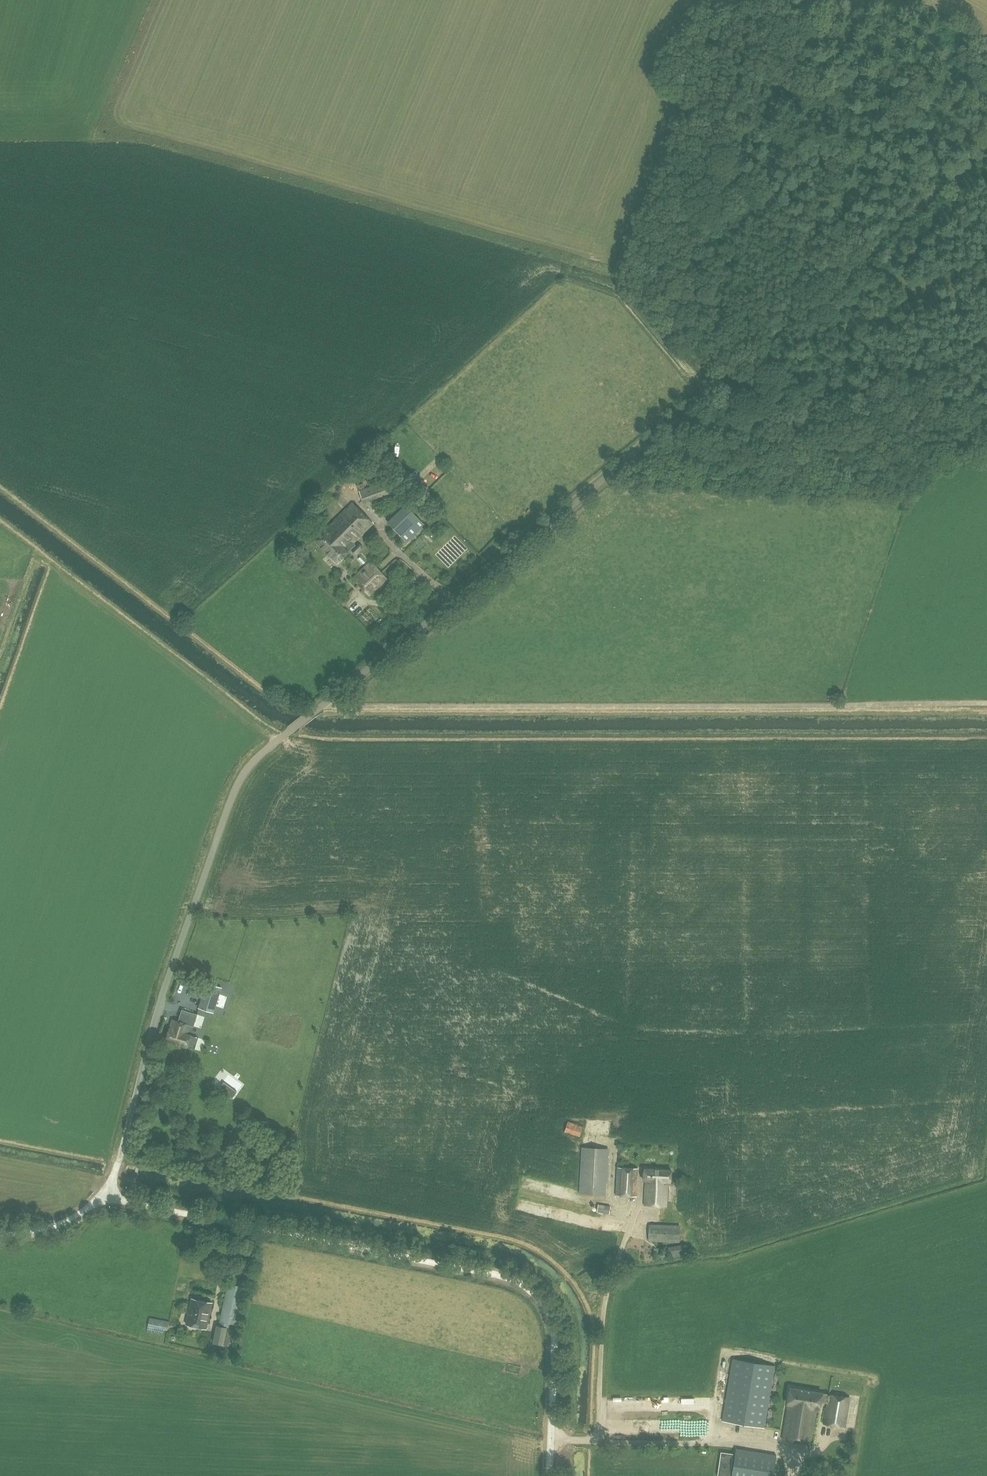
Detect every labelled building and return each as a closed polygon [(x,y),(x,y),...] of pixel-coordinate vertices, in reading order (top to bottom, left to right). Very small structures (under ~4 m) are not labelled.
[(391,493),(391,492),(386,480),(365,487),(363,483),(358,486),(359,490),(358,490),(363,504),(391,493)] [(352,502),(315,539),(337,562),(355,544),(353,542),(372,523),(352,502)] [(425,525),(406,505),(388,522),(407,542),(425,525)] [(361,549),(357,545),(350,551),(354,556),(361,549)] [(387,578),(372,561),(354,578),(370,594),(387,578)] [(207,983),(204,990),(204,991),(194,987),(191,994),(202,997),(199,1007),(214,1012),(222,987),(207,983)] [(203,1029),(212,1018),(202,1011),(193,1021),(203,1029)] [(166,1041),(187,1048),(191,1035),(188,1034),(190,1025),(173,1020),(166,1041)] [(227,1095),(232,1098),(237,1092),(232,1088),(227,1095)] [(584,1126),(568,1120),(564,1132),(580,1137),(584,1126)] [(580,1193),(606,1194),(609,1149),(583,1147),(580,1193)] [(616,1194),(637,1196),(639,1167),(618,1166),(616,1194)] [(672,1184),(672,1169),(644,1168),(644,1180),(646,1180),(645,1205),(667,1206),(668,1184),(672,1184)] [(529,1215),(541,1217),(542,1204),(531,1203),(529,1215)] [(598,1211),(609,1213),(610,1206),(599,1204),(598,1211)] [(650,1224),(650,1239),(679,1241),(680,1226),(650,1224)] [(687,1244),(672,1249),(674,1257),(689,1253),(687,1244)] [(214,1343),(226,1345),(230,1346),(234,1329),(230,1328),(230,1323),(237,1324),(245,1287),(228,1284),(220,1326),(217,1326),(214,1343)] [(187,1324),(207,1328),(212,1302),(192,1297),(187,1324)] [(170,1321),(159,1319),(150,1317),(148,1326),(158,1328),(168,1331),(170,1321)] [(733,1358),(722,1420),(765,1427),(775,1365),(733,1358)] [(792,1386),(784,1439),(811,1443),(817,1408),(820,1408),(821,1400),(828,1402),(824,1423),(845,1427),(851,1397),(792,1386)] [(737,1449),(732,1475),(773,1475),(776,1456),(737,1449)]
